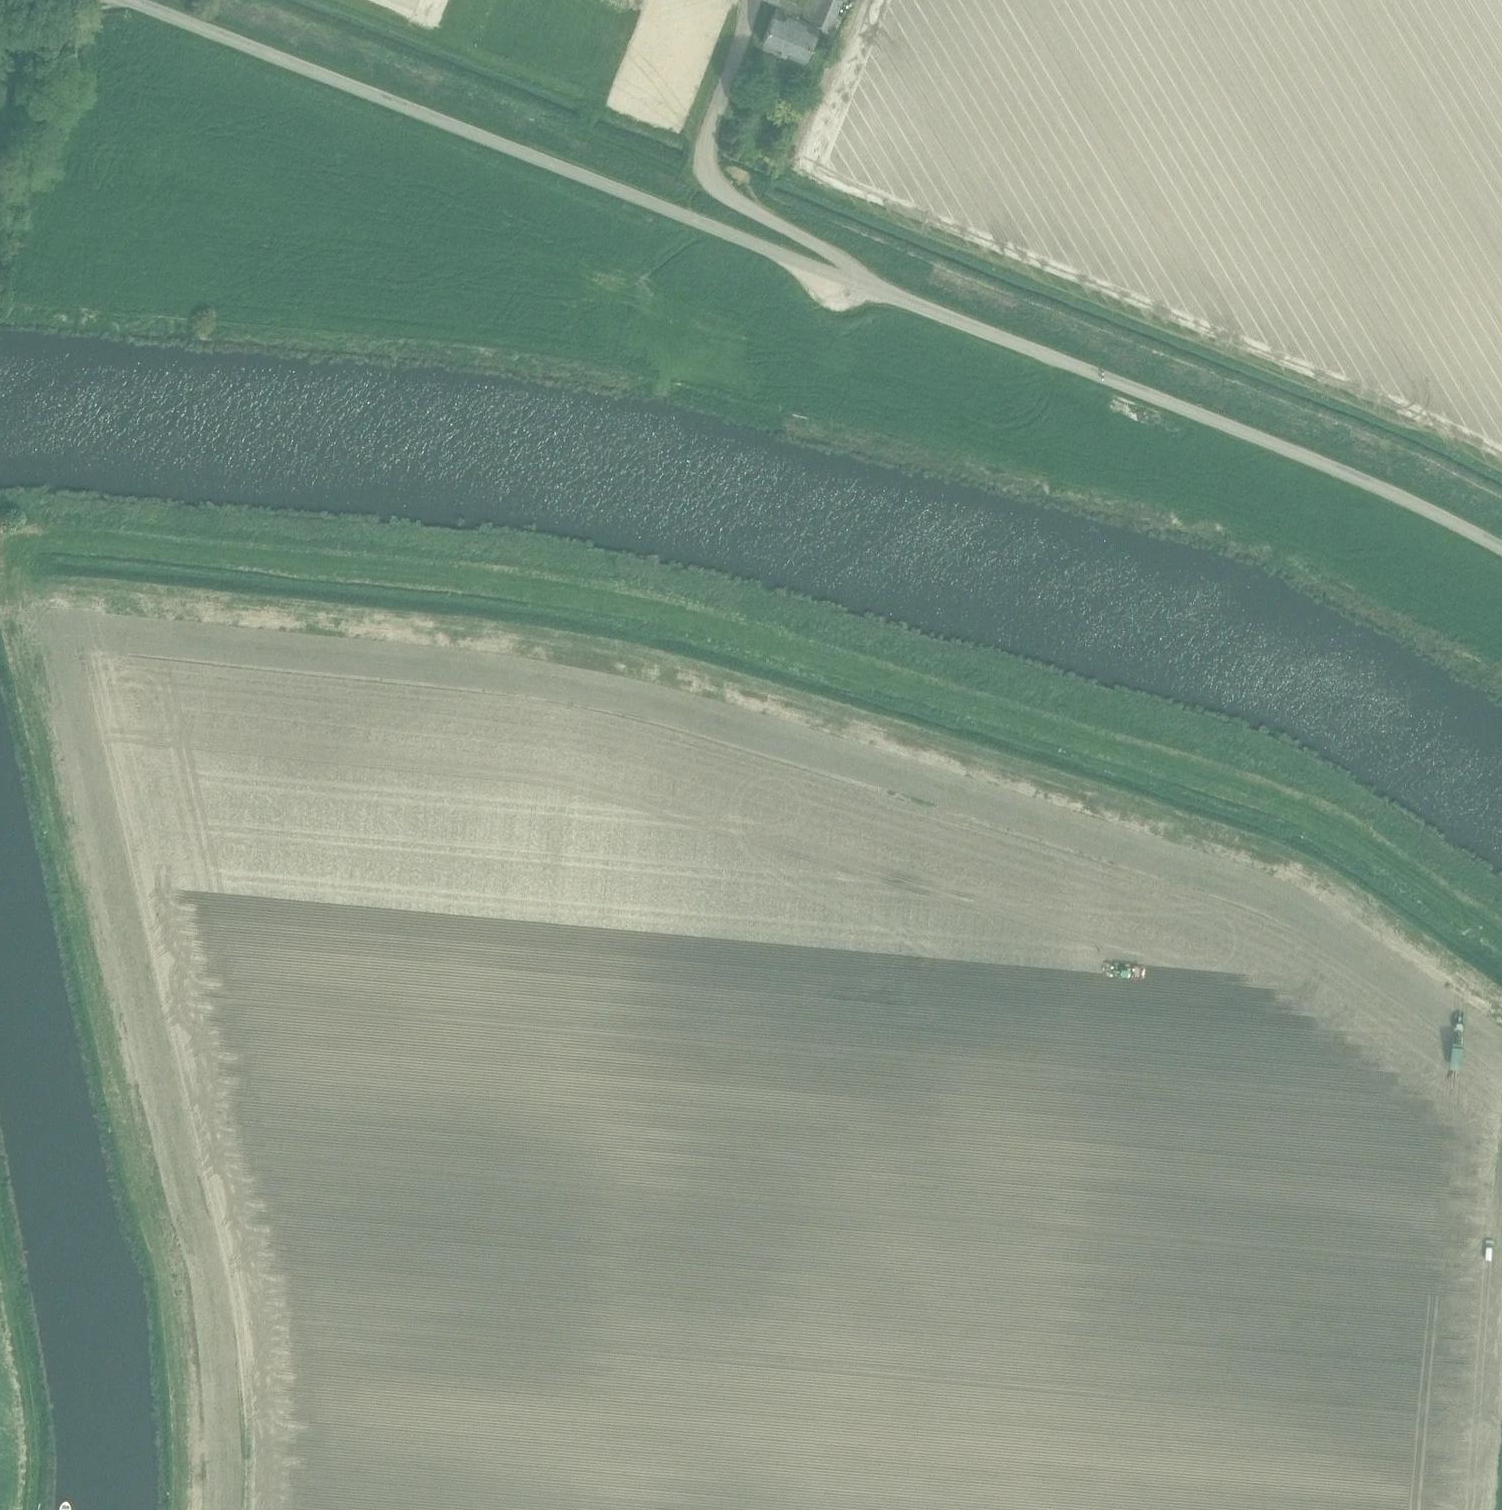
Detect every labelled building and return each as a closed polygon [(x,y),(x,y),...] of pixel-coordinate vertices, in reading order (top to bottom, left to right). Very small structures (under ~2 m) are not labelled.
[(820,27),(830,31),(842,0),(819,0),(811,21),(777,7),(763,42),(807,60),(820,27)]
